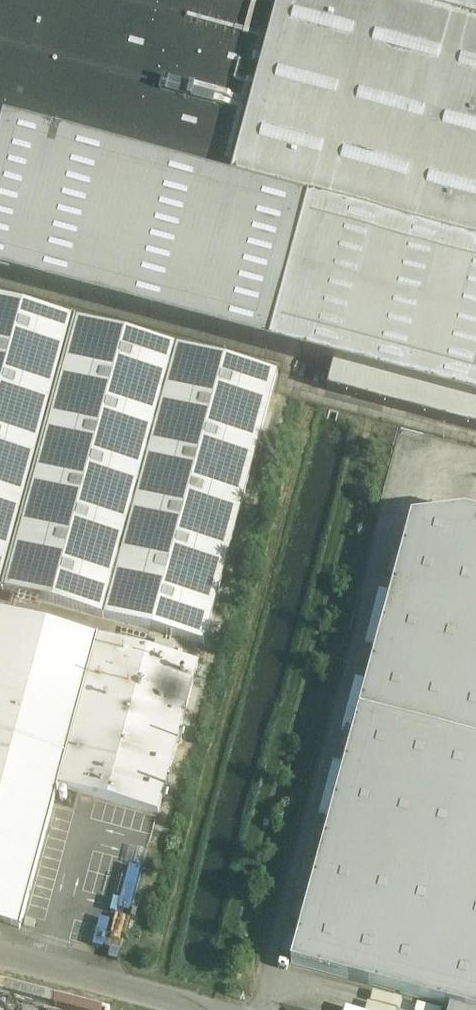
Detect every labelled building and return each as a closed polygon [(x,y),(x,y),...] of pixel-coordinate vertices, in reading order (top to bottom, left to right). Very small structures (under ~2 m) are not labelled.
[(269,350),(288,355),(333,367),(327,391),(475,430),(475,0),(0,0),(0,122),(4,123),(0,139),(0,278),(269,350)] [(0,299),(0,589),(205,644),(278,373),(0,299)] [(291,964),(418,997),(415,1009),(475,1009),(475,516),(465,513),(411,519),(374,659),(359,711),(296,945),(291,964)] [(20,927),(58,786),(159,813),(199,664),(0,610),(0,922),(20,927)]
